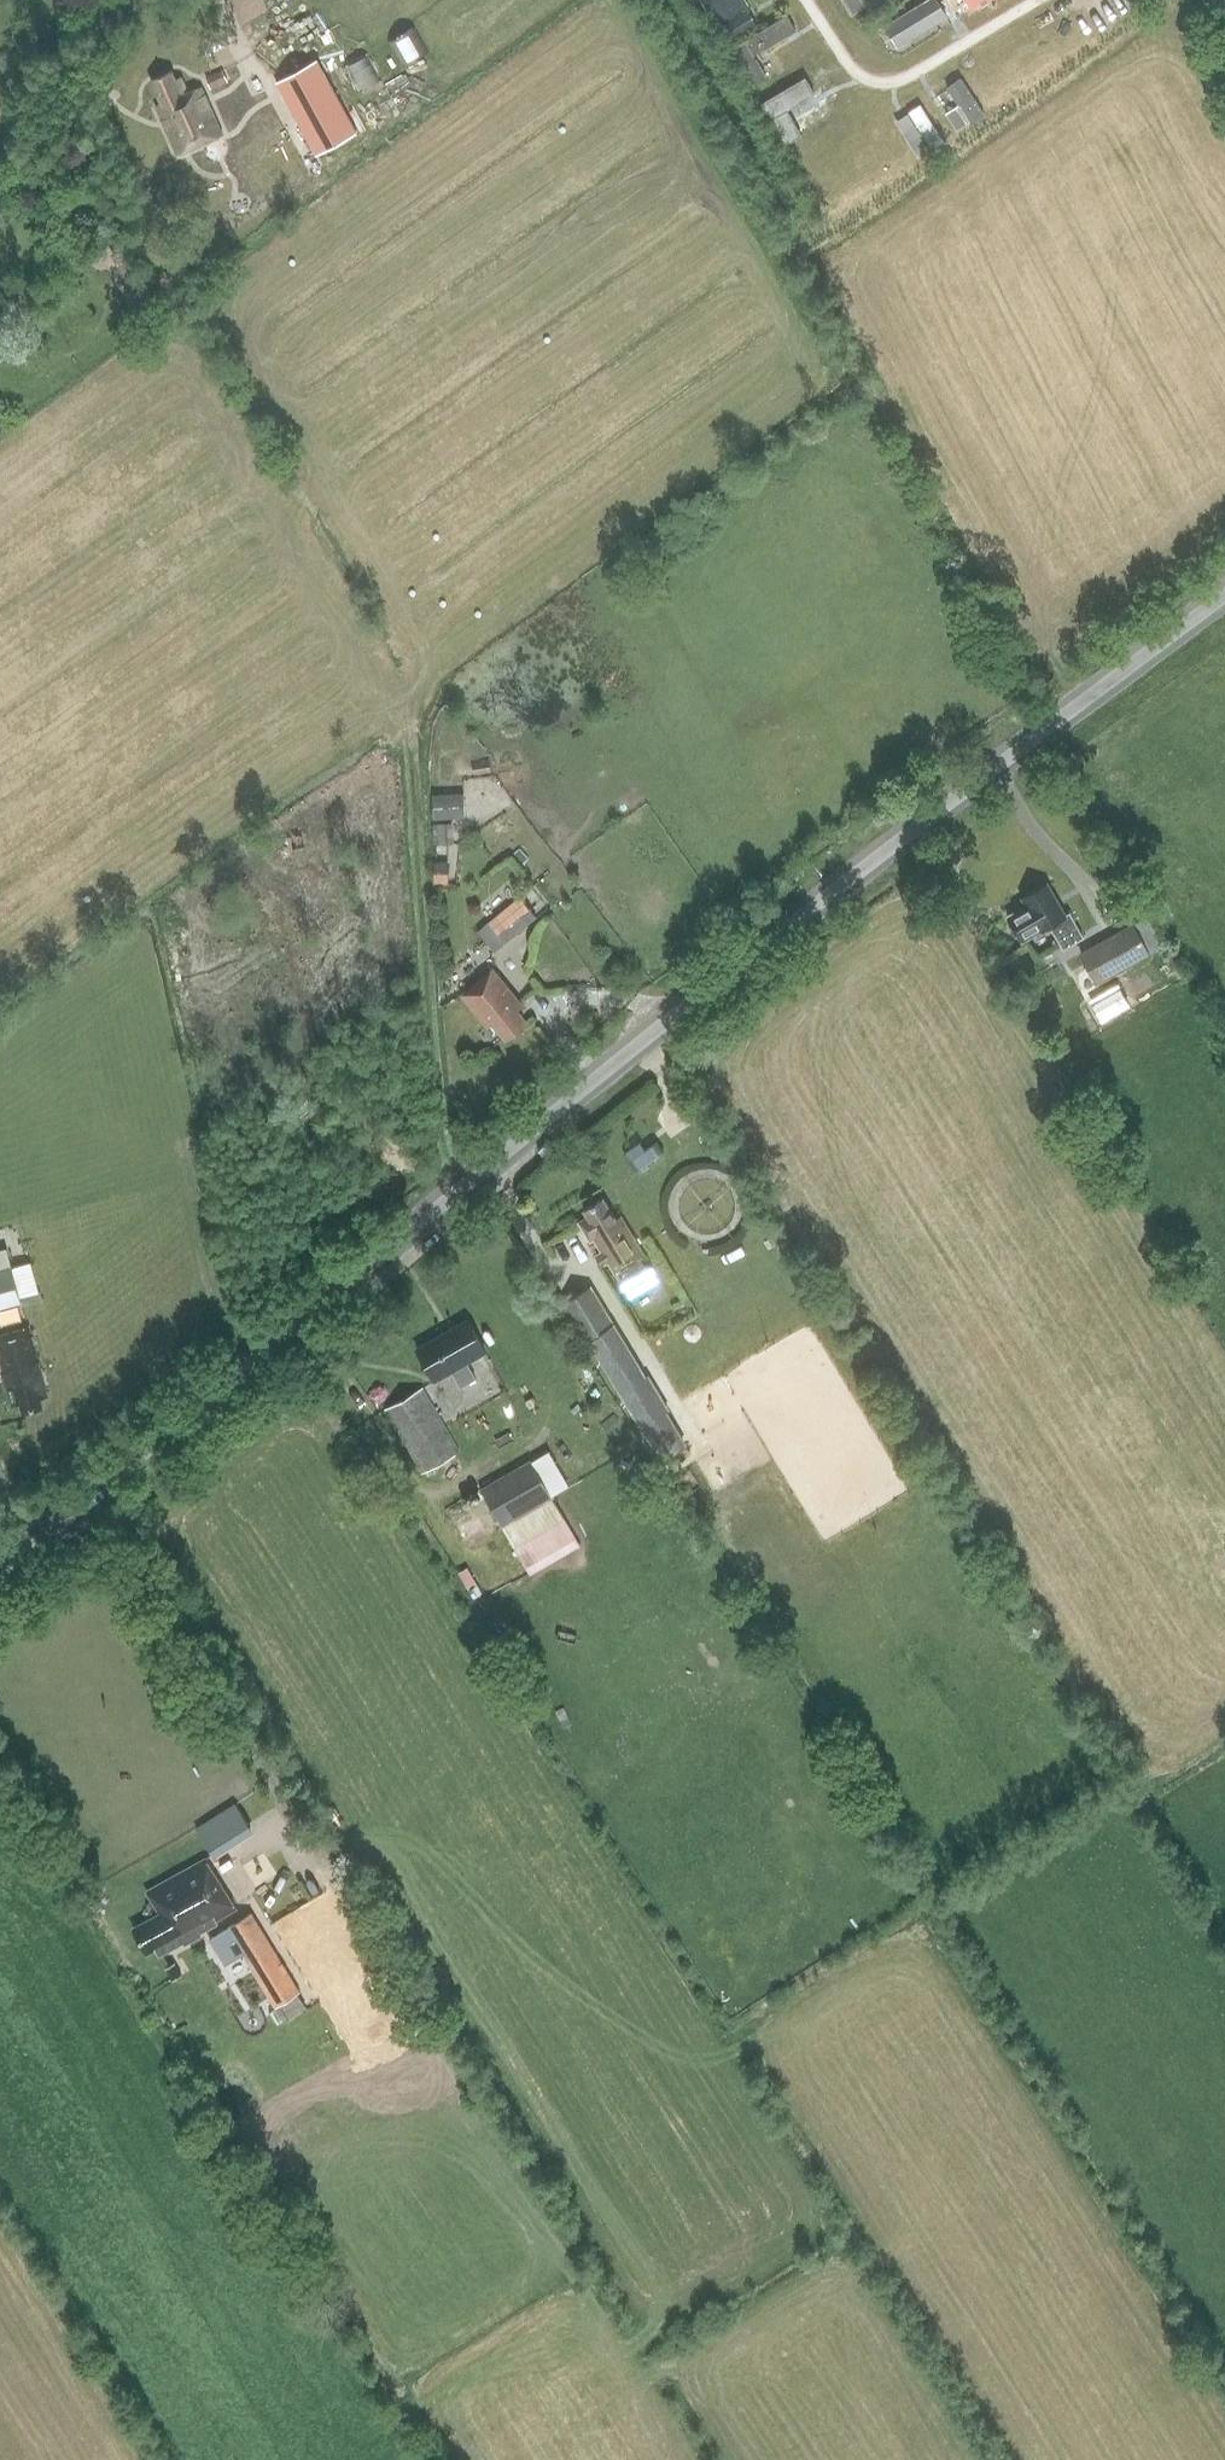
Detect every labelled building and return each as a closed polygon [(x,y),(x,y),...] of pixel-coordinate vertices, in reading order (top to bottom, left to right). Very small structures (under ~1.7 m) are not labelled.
[(715,25),(739,11),(732,0),(700,0),(715,25)] [(760,7),(769,22),(785,13),(777,0),(771,0),(760,7)] [(844,13),(863,0),(836,0),(844,13)] [(949,16),(939,0),(925,0),(884,25),(898,48),(949,16)] [(1066,34),(1116,5),(1113,0),(1086,0),(1056,17),(1066,34)] [(769,75),(756,52),(798,29),(789,13),(731,44),(753,84),(769,75)] [(720,30),(729,44),(747,33),(739,18),(720,30)] [(799,109),(830,91),(808,52),(777,70),(799,109)] [(277,82),(317,154),(357,132),(316,60),(277,82)] [(210,89),(227,82),(222,70),(205,77),(210,89)] [(171,73),(152,81),(163,105),(157,107),(178,155),(221,136),(200,89),(187,95),(180,79),(175,82),(171,73)] [(904,102),(921,133),(961,110),(943,79),(904,102)] [(433,818),(464,817),(463,794),(432,794),(433,818)] [(1065,914),(1047,883),(1021,897),(1026,905),(1007,915),(1021,941),(1049,925),(1062,948),(1082,937),(1068,912),(1065,914)] [(477,931),(495,952),(537,917),(519,895),(477,931)] [(1095,983),(1150,954),(1149,952),(1159,946),(1144,919),(1079,953),(1095,983)] [(493,1020),(507,1036),(525,1022),(514,1009),(521,1003),(493,969),(461,994),(486,1025),(493,1020)] [(1118,985),(1089,1001),(1100,1021),(1129,1005),(1118,985)] [(591,1235),(610,1267),(616,1263),(624,1275),(622,1283),(628,1293),(635,1294),(655,1282),(657,1275),(651,1265),(645,1263),(618,1217),(613,1220),(601,1198),(582,1207),(586,1214),(578,1220),(587,1237),(591,1235)] [(21,1302),(22,1306),(43,1301),(40,1291),(20,1297),(11,1266),(0,1269),(0,1308),(21,1302)] [(661,1460),(686,1444),(665,1412),(669,1409),(591,1285),(562,1303),(661,1460)] [(466,1363),(485,1352),(466,1320),(416,1348),(434,1380),(451,1371),(460,1387),(475,1378),(466,1363)] [(2,1361),(0,1361),(0,1364),(12,1404),(20,1402),(22,1411),(43,1407),(40,1397),(47,1396),(27,1327),(0,1334),(0,1355),(2,1361)] [(423,1472),(459,1452),(423,1389),(387,1409),(423,1472)] [(531,1460),(480,1489),(527,1567),(577,1539),(554,1499),(552,1496),(551,1494),(567,1485),(547,1451),(531,1460)] [(241,1814),(235,1804),(198,1828),(211,1849),(248,1825),(241,1814)] [(160,1953),(162,1956),(174,1949),(190,1939),(188,1936),(232,1910),(204,1859),(146,1891),(159,1913),(132,1928),(146,1954),(155,1949),(158,1954),(160,1953)] [(298,1993),(278,1961),(250,1916),(239,1922),(225,1930),(231,1941),(274,2008),(278,2005),(291,2026),(311,2013),(298,1993)] [(225,1930),(211,1939),(217,1950),(231,1941),(225,1930)] [(165,1968),(172,1980),(182,1974),(175,1962),(165,1968)]
